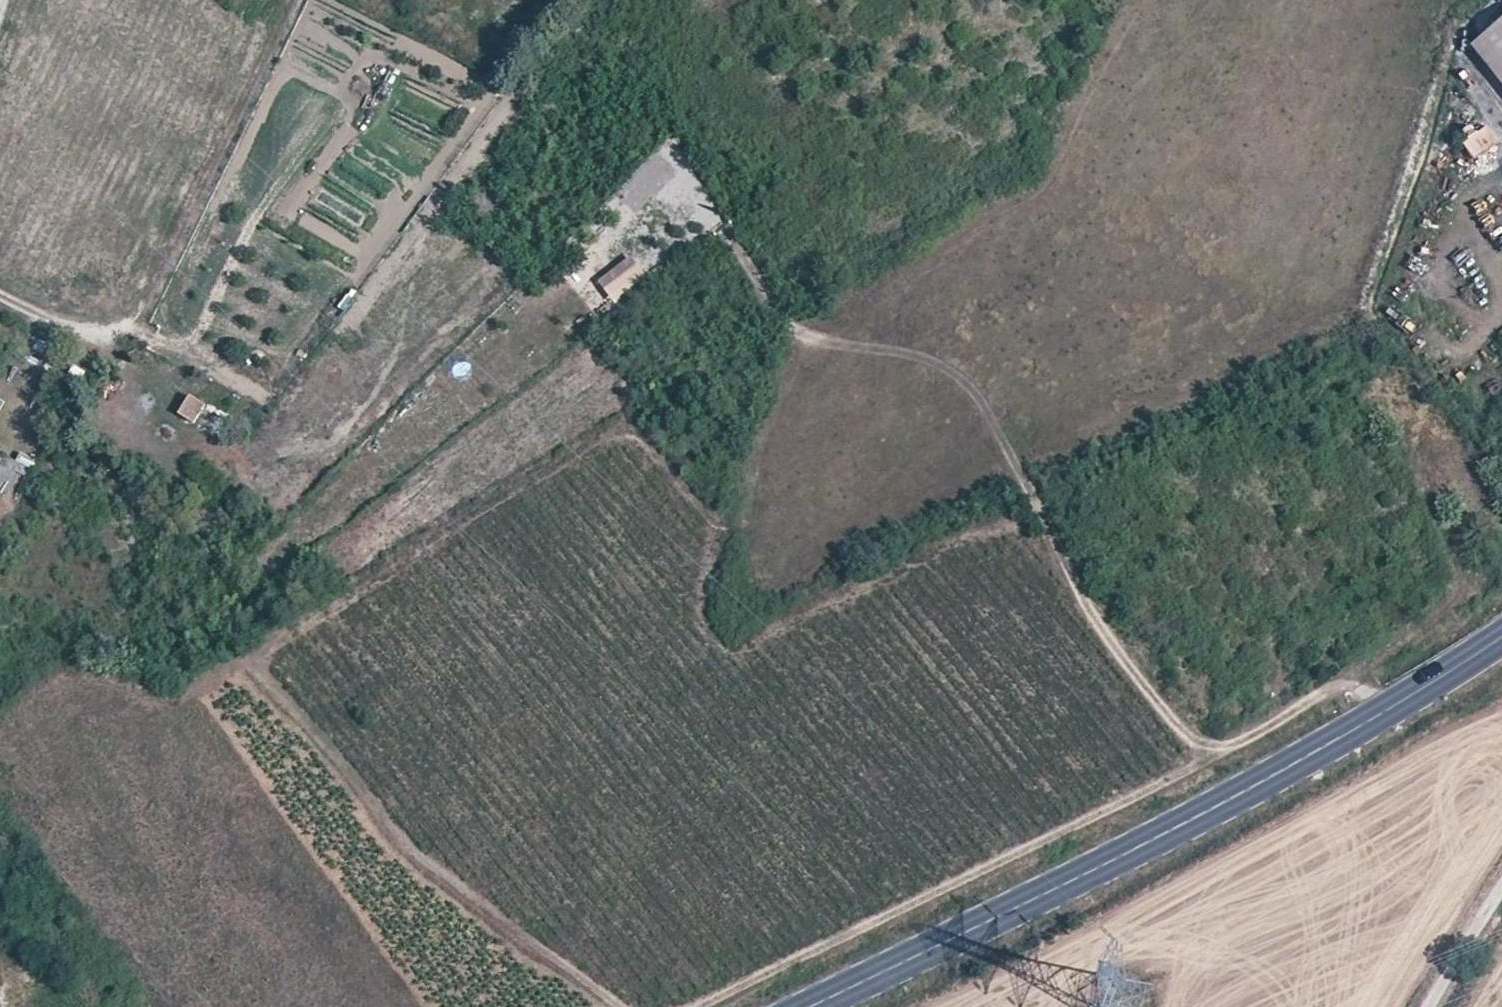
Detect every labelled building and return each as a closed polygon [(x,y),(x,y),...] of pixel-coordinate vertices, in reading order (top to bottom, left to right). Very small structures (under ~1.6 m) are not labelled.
[(1474,47),(1501,82),(1501,24),(1474,47)] [(1490,123),(1465,142),(1477,159),(1501,140),(1490,123)] [(624,188),(635,200),(649,187),(637,175),(624,188)] [(631,255),(597,278),(613,301),(647,278),(631,255)] [(178,415),(195,424),(205,405),(190,396),(178,415)] [(11,496),(32,457),(18,450),(13,460),(0,453),(0,490),(11,496)]
